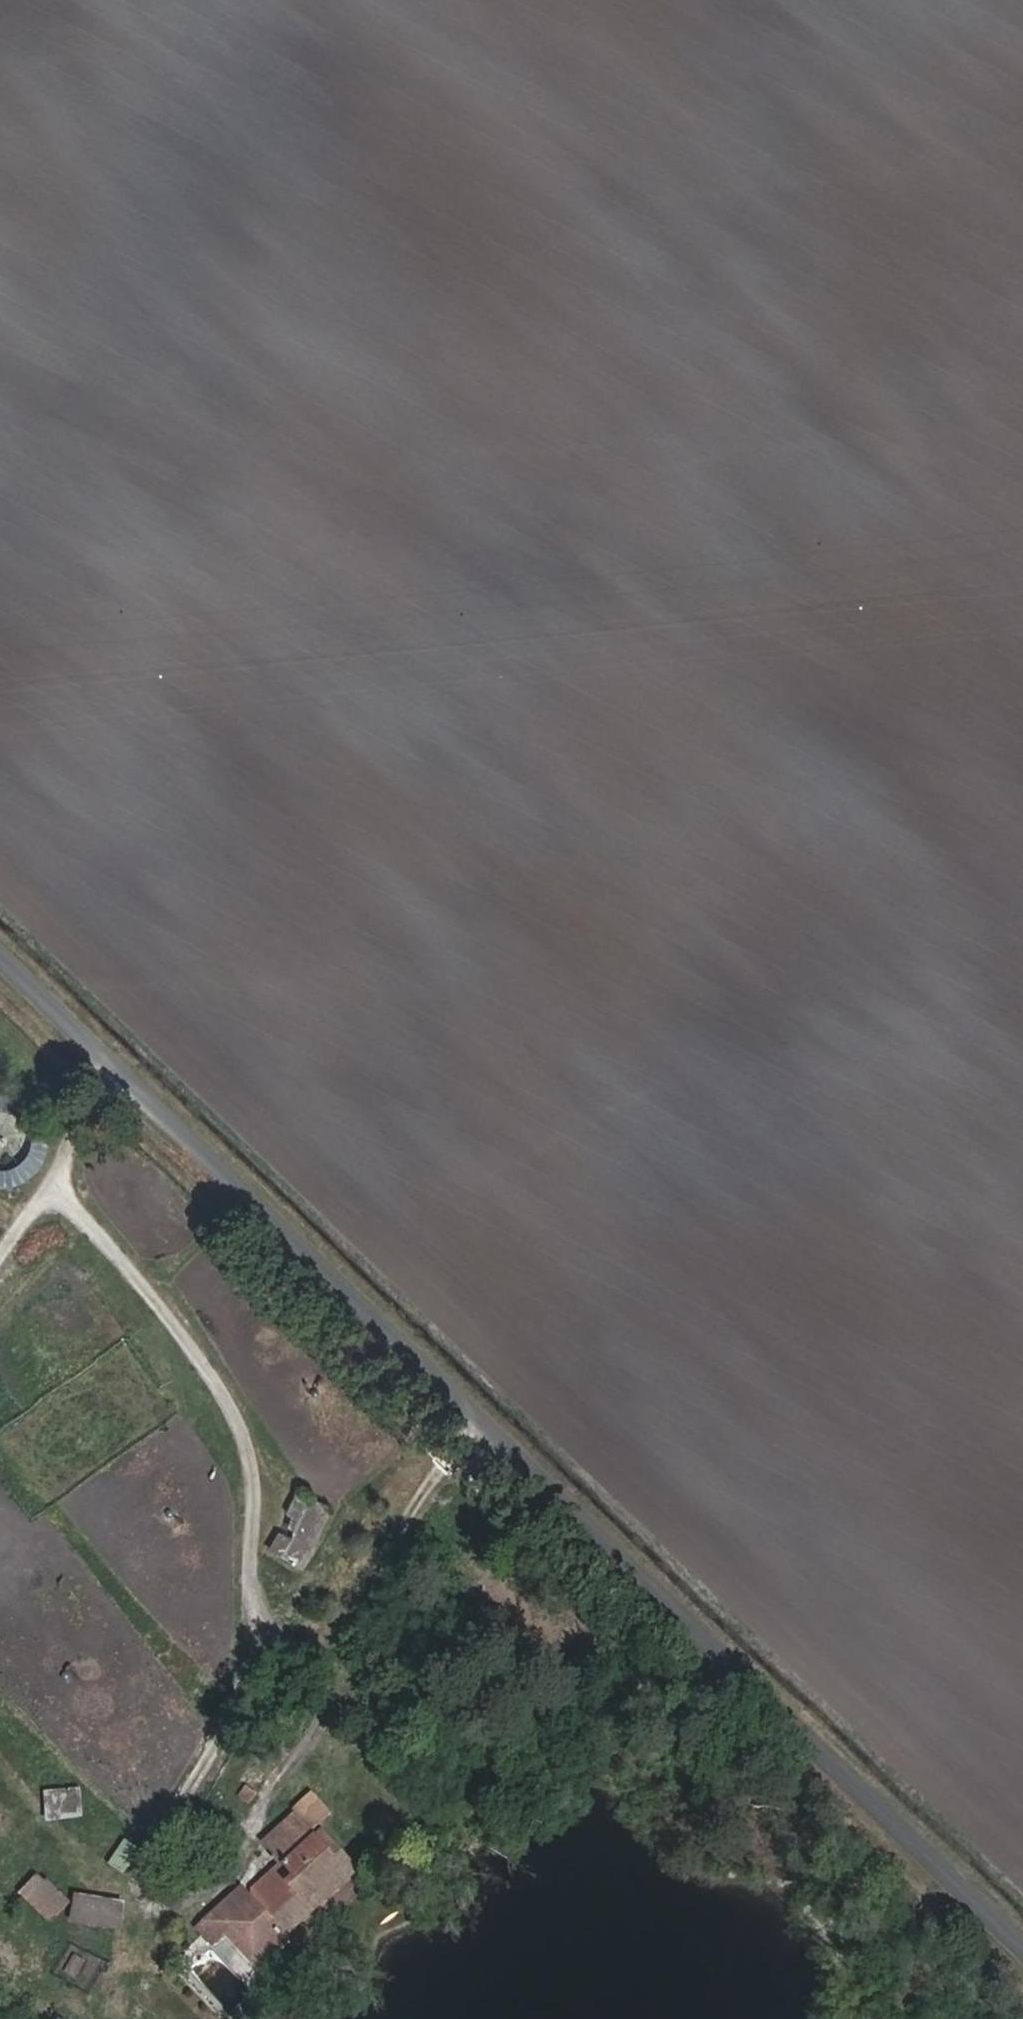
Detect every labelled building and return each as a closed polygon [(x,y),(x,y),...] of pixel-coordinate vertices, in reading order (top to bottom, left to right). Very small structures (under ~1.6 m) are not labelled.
[(301,1491),(272,1550),(306,1567),(335,1508),(301,1491)] [(230,1868),(225,1861),(178,1900),(191,1916),(207,1902),(239,1939),(271,1915),(266,1907),(337,1846),(298,1804),(315,1789),(298,1769),(247,1812),(267,1837),(230,1868)] [(50,1819),(86,1815),(83,1785),(46,1788),(50,1819)] [(129,1872),(144,1848),(127,1838),(112,1861),(129,1872)] [(21,1890),(52,1922),(74,1901),(43,1869),(21,1890)] [(74,1925),(124,1929),(127,1897),(77,1892),(74,1925)]
